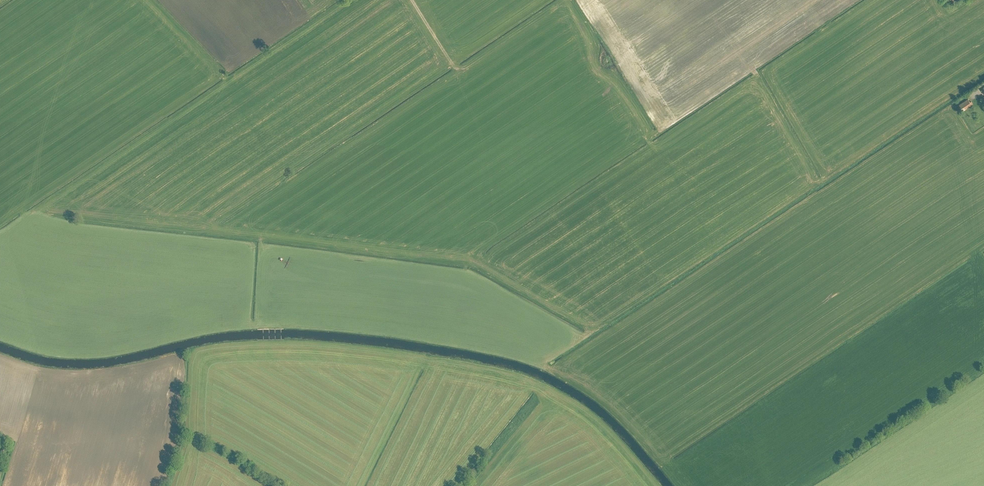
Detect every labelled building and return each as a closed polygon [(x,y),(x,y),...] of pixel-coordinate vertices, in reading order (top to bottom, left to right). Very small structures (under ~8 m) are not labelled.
[(959,104),(963,110),(972,104),(973,103),(971,101),(970,102),(968,98),(959,104)]
